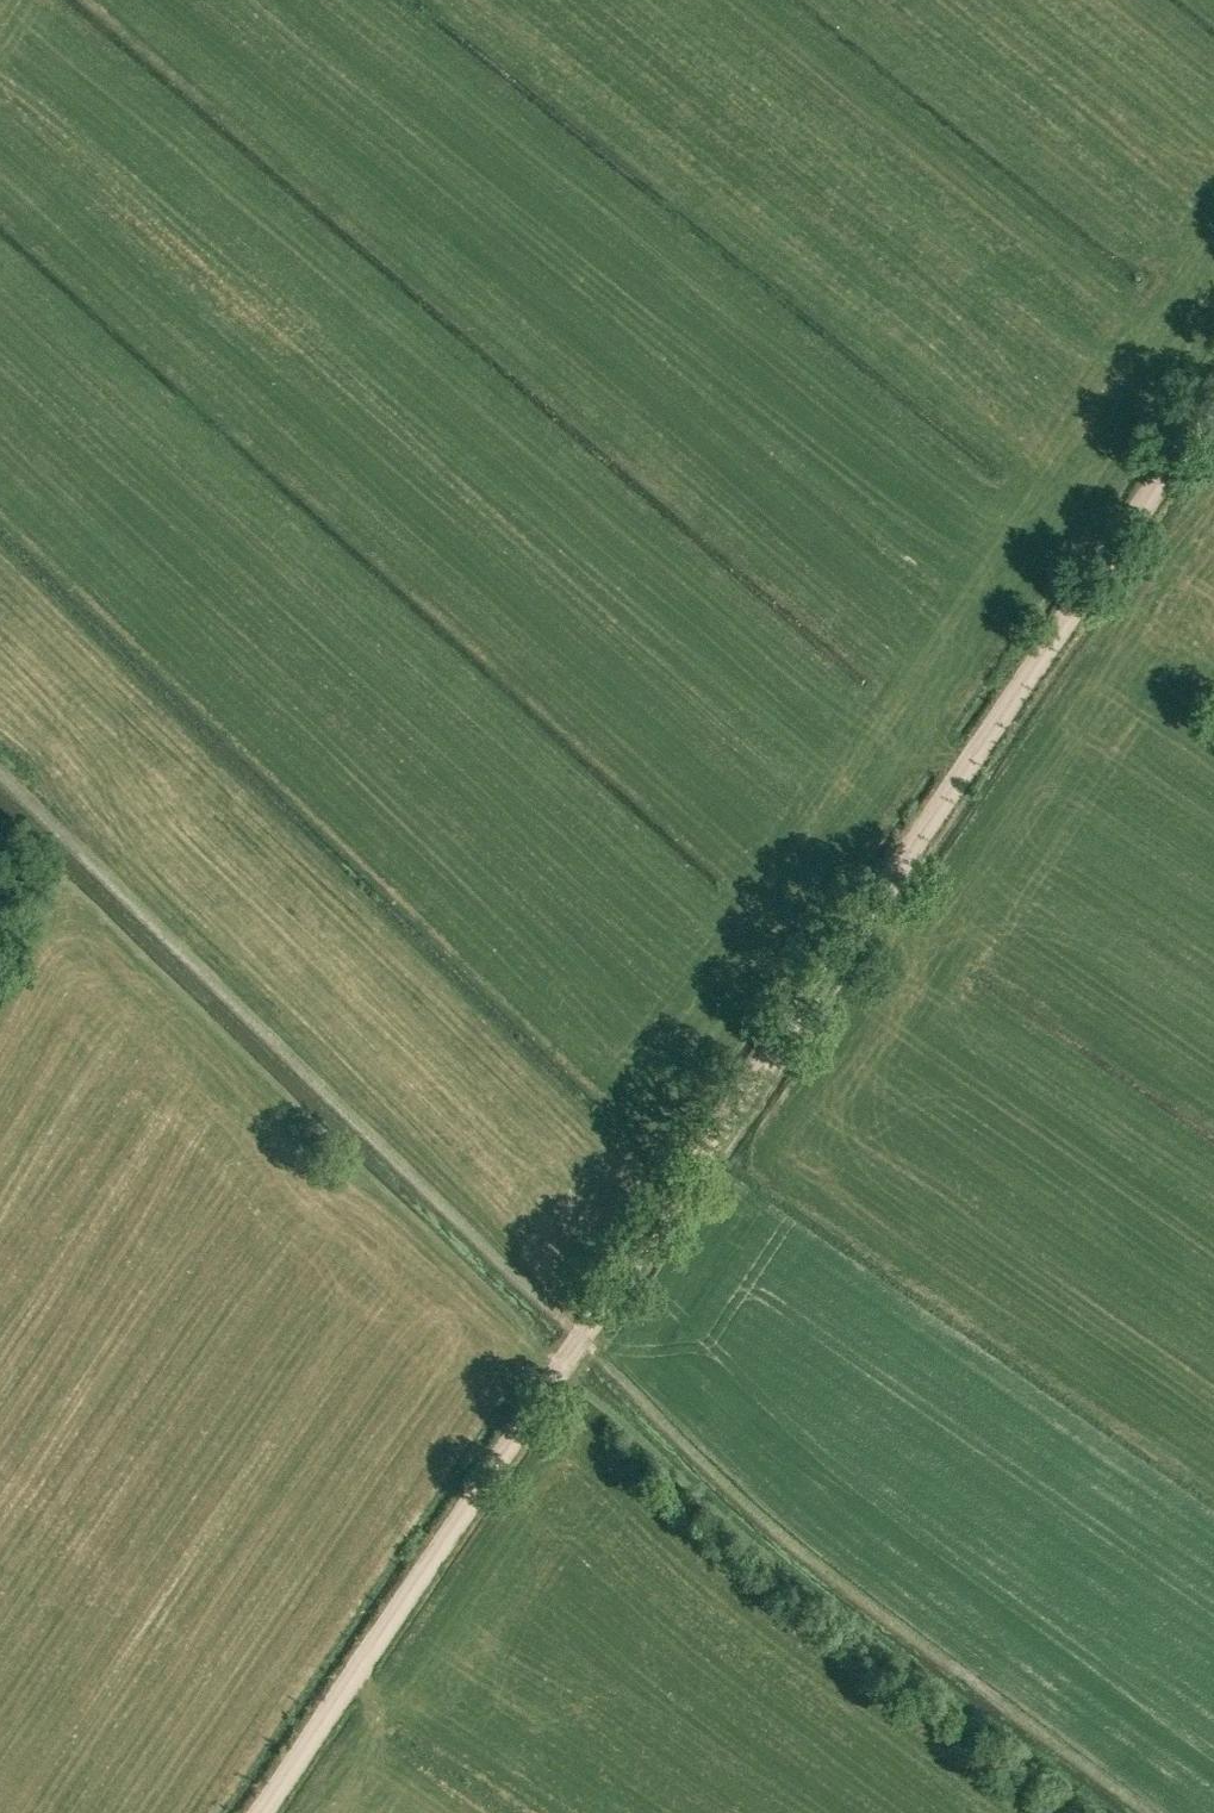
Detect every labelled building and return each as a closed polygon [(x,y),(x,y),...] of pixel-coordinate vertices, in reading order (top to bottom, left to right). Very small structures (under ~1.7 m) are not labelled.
[(1164,481),(1153,496),(1165,505),(1177,490),(1164,481)]
